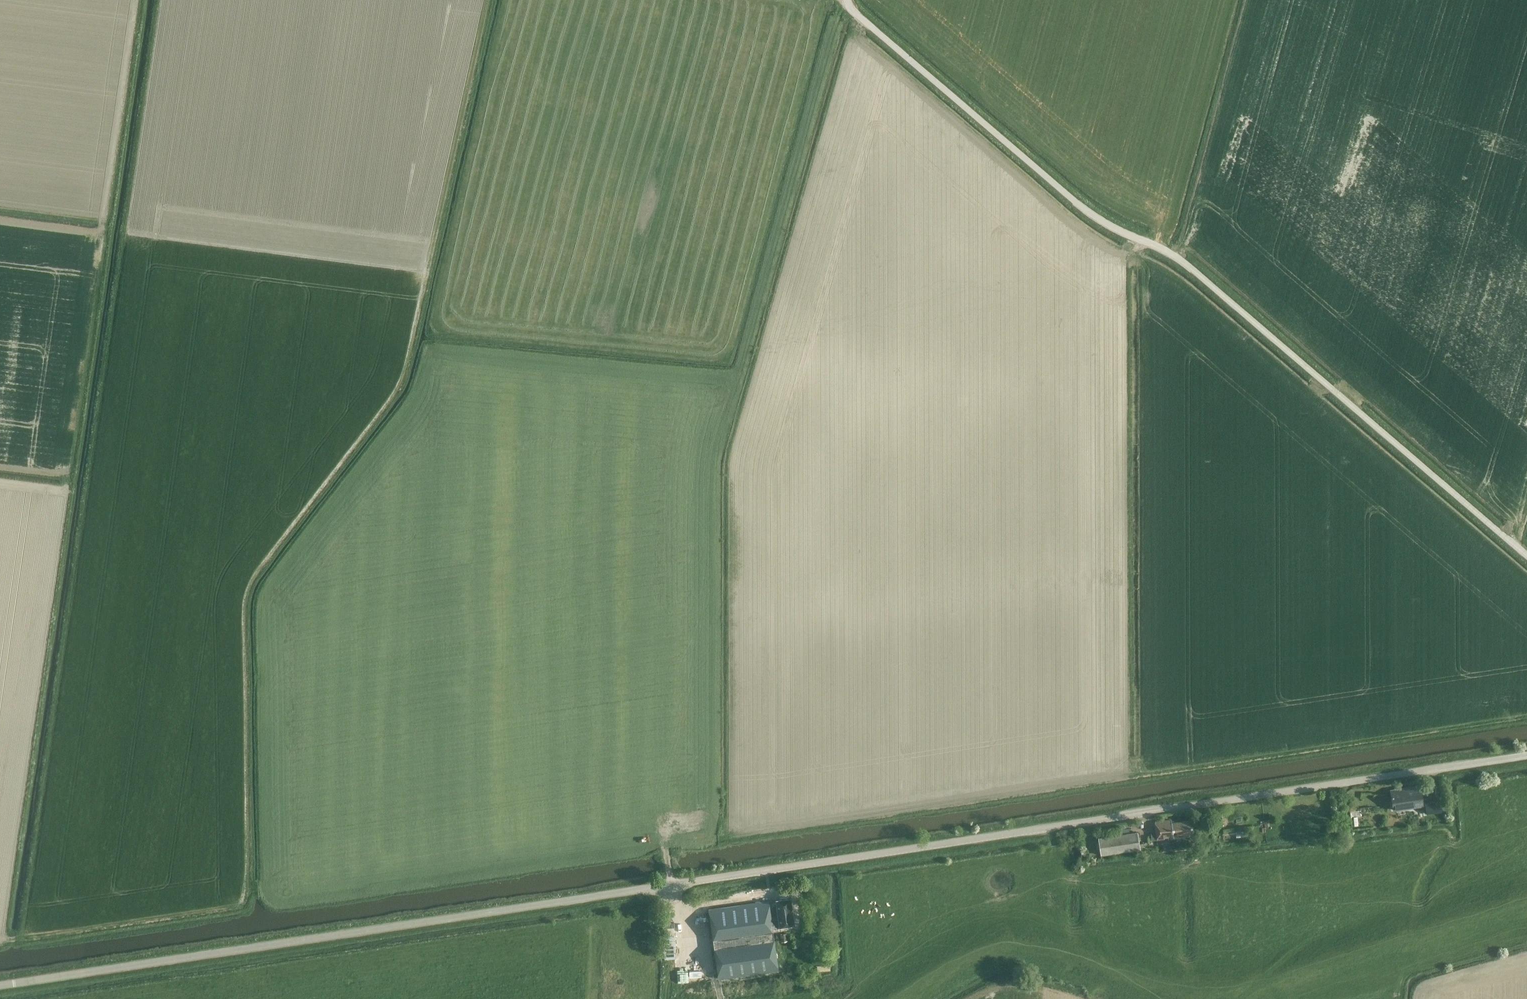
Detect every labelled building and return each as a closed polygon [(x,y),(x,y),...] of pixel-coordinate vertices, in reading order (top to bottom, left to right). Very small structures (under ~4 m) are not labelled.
[(1420,785),(1390,789),(1393,810),(1423,806),(1420,785)] [(1426,814),(1442,811),(1440,800),(1424,803),(1426,814)] [(1172,822),(1171,819),(1170,819),(1155,821),(1157,839),(1188,836),(1188,832),(1192,832),(1191,820),(1172,822)] [(1140,848),(1137,832),(1098,838),(1101,854),(1140,848)] [(771,900),(711,909),(721,978),(781,970),(775,931),(784,929),(784,926),(797,924),(793,898),(780,899),(780,902),(771,903),(771,900)]
